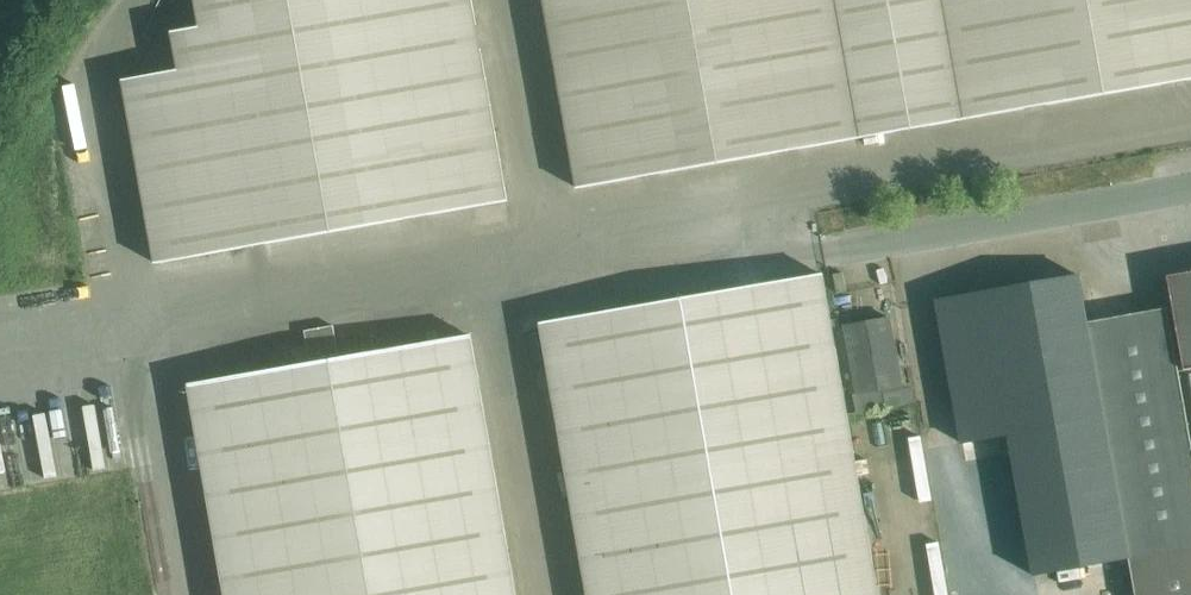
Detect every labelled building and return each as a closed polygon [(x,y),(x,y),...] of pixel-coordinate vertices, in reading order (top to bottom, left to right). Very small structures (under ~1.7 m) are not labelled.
[(507,202),(473,0),(198,0),(202,28),(174,33),(181,71),(125,81),(157,264),(507,202)] [(578,189),(1190,80),(1190,0),(545,0),(578,189)] [(1167,279),(1183,372),(1190,371),(1190,274),(1167,279)] [(589,594),(878,594),(822,275),(541,324),(589,594)] [(937,302),(963,443),(1006,435),(1031,576),(1130,559),(1137,594),(1190,594),(1190,448),(1166,310),(1087,324),(1078,277),(937,302)] [(841,327),(854,396),(900,388),(887,319),(841,327)] [(215,532),(226,594),(516,594),(471,337),(190,385),(215,532)]
